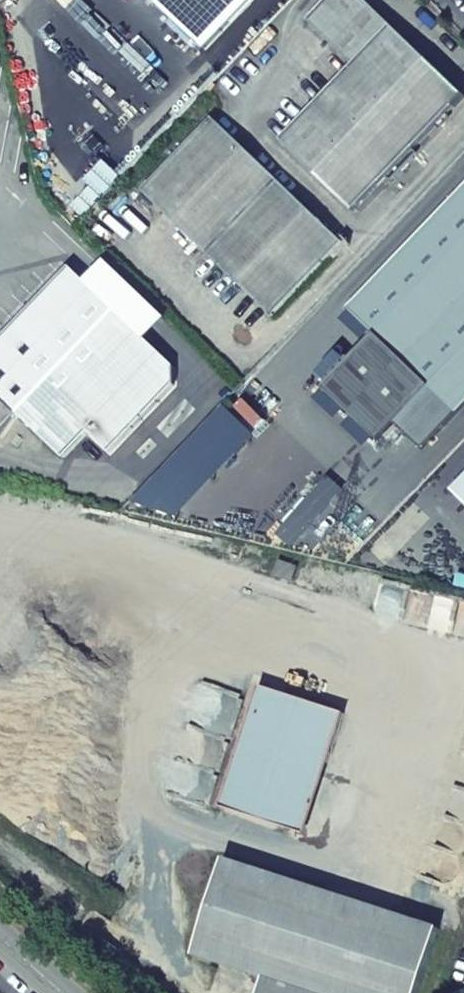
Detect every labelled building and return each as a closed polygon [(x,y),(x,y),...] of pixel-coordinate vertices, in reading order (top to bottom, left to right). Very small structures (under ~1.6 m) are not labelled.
[(249,0),(43,0),(26,18),(133,121),(249,0)] [(364,0),(329,0),(308,22),(353,67),(279,143),(353,212),(463,98),(463,97),(364,0)] [(343,245),(213,118),(141,193),(271,319),(343,245)] [(349,309),(375,334),(323,389),(378,442),(395,424),(421,449),(463,405),(463,189),(349,309)] [(70,269),(0,342),(0,434),(18,416),(62,460),(87,433),(109,452),(173,385),(173,367),(70,269)] [(452,490),(463,502),(463,477),(452,490)] [(292,582),(297,568),(280,562),(275,576),(292,582)] [(244,737),(307,758),(327,764),(343,714),(260,687),(244,737)] [(221,809),(284,828),(304,834),(327,764),(307,758),(244,737),(221,809)] [(225,859),(193,955),(218,963),(265,978),(260,992),(419,992),(440,929),(225,859)] [(225,992),(260,992),(265,978),(218,963),(210,988),(225,992)]
